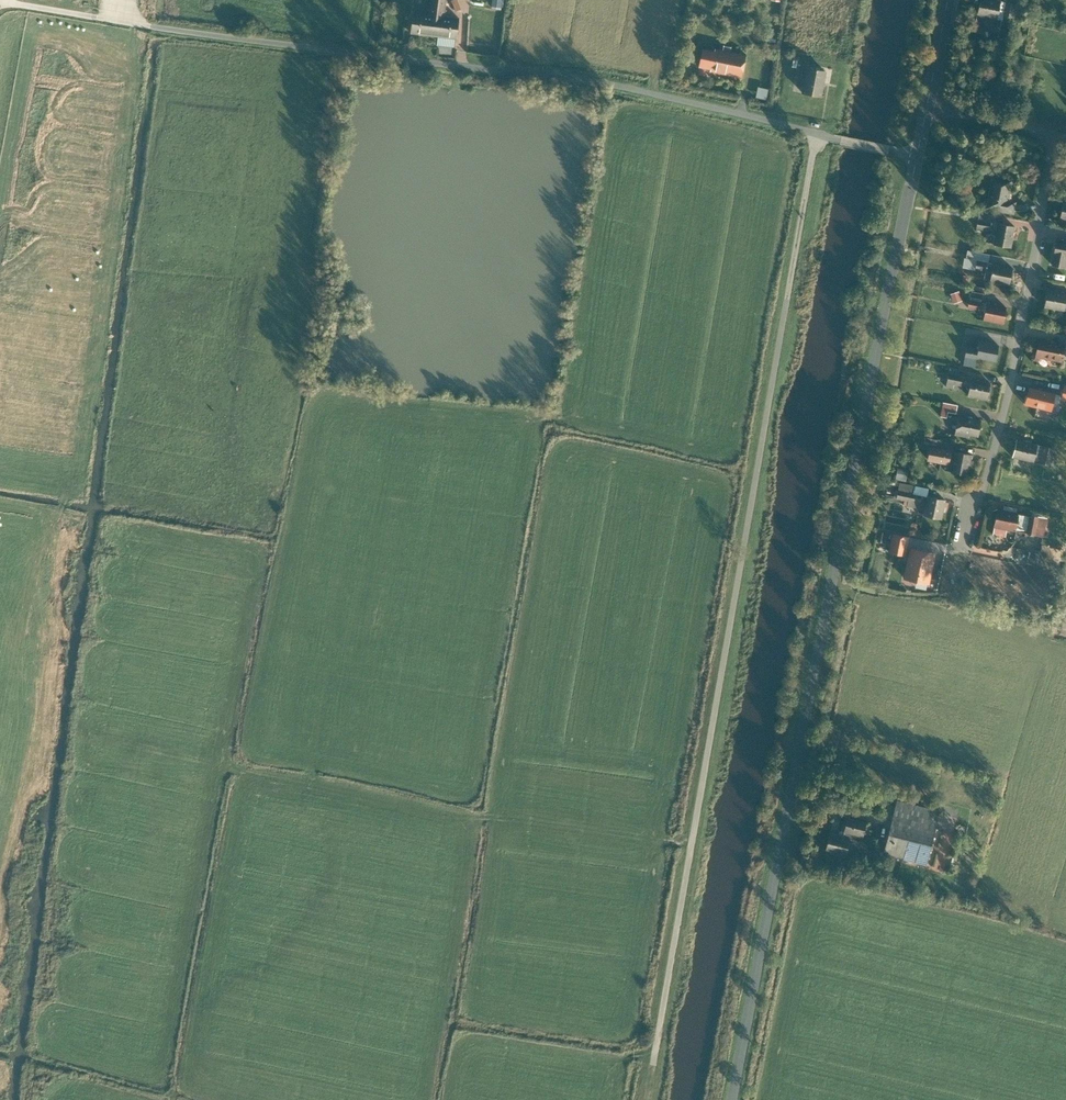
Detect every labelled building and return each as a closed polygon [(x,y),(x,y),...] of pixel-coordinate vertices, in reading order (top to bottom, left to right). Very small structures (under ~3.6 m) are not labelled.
[(412,8),(409,31),(454,37),(457,14),(445,12),(447,0),(430,0),(429,10),(412,8)] [(1003,0),(979,0),(977,14),(1001,18),(1002,18),(1003,16),(1005,1),(1003,1),(1003,0)] [(1017,18),(1019,3),(1005,1),(1003,16),(1017,18)] [(1001,18),(977,14),(974,30),(998,34),(1001,18)] [(714,47),(702,45),(699,64),(710,66),(709,70),(741,75),(745,51),(715,46),(714,47)] [(820,94),(823,67),(797,64),(796,76),(799,76),(798,84),(803,85),(802,92),(820,94)] [(768,88),(757,86),(756,96),(767,97),(768,88)] [(990,176),(985,207),(1013,212),(1015,200),(1007,198),(1010,180),(990,176)] [(978,212),(976,227),(989,230),(992,214),(978,212)] [(997,224),(993,243),(1010,246),(1014,227),(997,224)] [(1051,264),(1064,266),(1065,257),(1065,239),(1055,238),(1052,253),(1053,253),(1051,264)] [(974,268),(991,271),(992,264),(993,261),(976,258),(974,268)] [(991,271),(989,280),(1010,284),(1013,268),(992,264),(991,271)] [(962,274),(961,282),(969,283),(970,275),(962,274)] [(1046,287),(1042,305),(1063,309),(1065,291),(1046,287)] [(950,293),(954,302),(963,299),(959,289),(950,293)] [(971,289),(969,298),(980,300),(982,301),(984,292),(971,289)] [(969,298),(968,307),(979,309),(980,300),(969,298)] [(985,302),(983,318),(1002,322),(1005,305),(985,302)] [(1038,338),(1034,355),(1060,360),(1064,343),(1038,338)] [(966,346),(964,356),(976,359),(977,356),(995,360),(998,345),(979,341),(977,348),(966,346)] [(949,365),(948,371),(959,373),(960,367),(949,365)] [(945,386),(958,389),(959,385),(963,386),(965,378),(947,375),(945,386)] [(970,379),(968,395),(987,398),(990,383),(970,379)] [(1029,387),(1025,404),(1051,409),(1055,392),(1029,387)] [(942,401),(940,416),(947,417),(948,411),(956,412),(957,403),(942,401)] [(957,416),(954,434),(968,436),(969,434),(978,436),(980,420),(957,416)] [(924,436),(923,442),(936,445),(937,439),(924,436)] [(1016,439),(1012,456),(1033,461),(1037,444),(1016,439)] [(1043,444),(1040,462),(1050,464),(1053,446),(1043,444)] [(930,446),(927,459),(949,463),(951,449),(930,446)] [(954,451),(951,471),(968,474),(971,454),(954,451)] [(896,468),(895,477),(906,479),(908,469),(896,468)] [(899,481),(897,489),(926,494),(927,486),(899,481)] [(921,496),(897,492),(896,498),(908,500),(907,506),(919,508),(921,496)] [(925,496),(922,514),(941,517),(944,500),(925,496)] [(997,508),(992,532),(1005,535),(1006,528),(1014,529),(1017,513),(1015,513),(1016,508),(1003,506),(1003,509),(997,508)] [(1030,512),(1026,531),(1034,532),(1038,513),(1030,512)] [(879,530),(877,540),(887,542),(889,532),(879,530)] [(887,551),(905,554),(908,537),(890,534),(887,551)] [(929,582),(935,550),(908,546),(903,578),(929,582)] [(895,798),(882,851),(925,862),(938,809),(895,798)] [(846,816),(843,829),(863,833),(866,820),(846,816)] [(828,831),(824,848),(845,853),(849,836),(828,831)]
